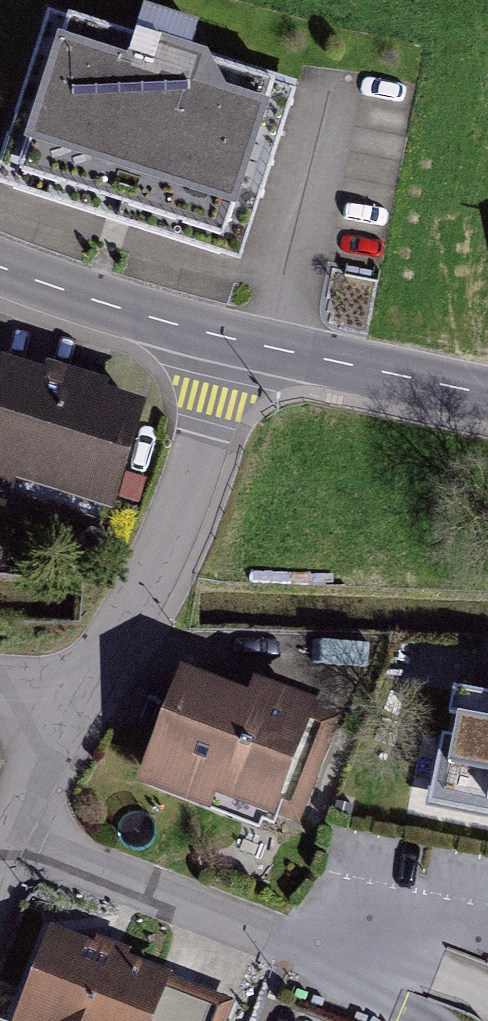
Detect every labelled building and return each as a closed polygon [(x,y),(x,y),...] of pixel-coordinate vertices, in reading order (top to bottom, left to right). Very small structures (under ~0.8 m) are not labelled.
[(0,181),(0,193),(244,270),(299,93),(53,15),(0,181)] [(0,374),(0,494),(108,527),(144,410),(2,367),(0,374)] [(180,681),(137,790),(285,849),(329,741),(180,681)] [(461,813),(487,813),(487,692),(400,693),(400,743),(461,743),(461,813)] [(21,1020),(229,1020),(235,1007),(55,935),(21,1020)]
